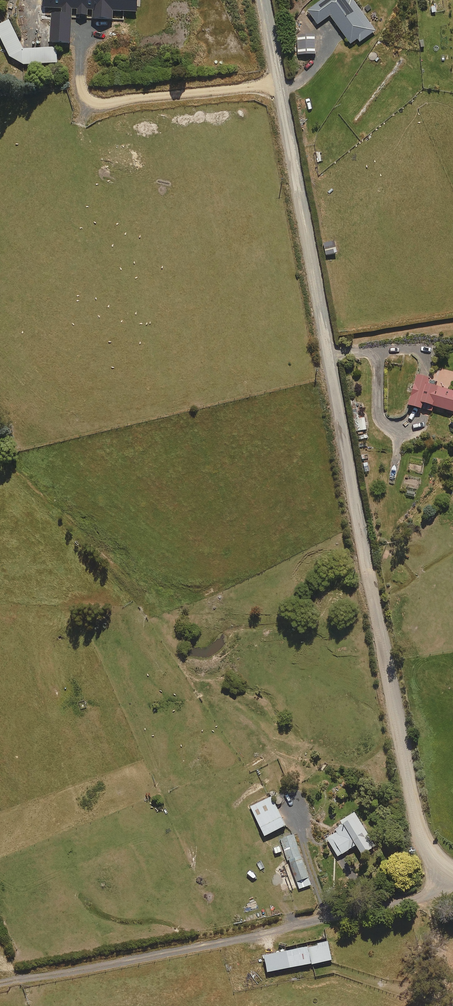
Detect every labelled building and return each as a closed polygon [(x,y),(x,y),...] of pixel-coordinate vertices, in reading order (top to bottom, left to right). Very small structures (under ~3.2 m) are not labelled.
[(45,9),(64,10),(64,17),(52,16),(51,47),(73,48),(74,19),(88,20),(89,10),(94,11),(93,23),(115,24),(116,15),(141,16),(141,0),(45,0),(45,9)] [(348,1),(348,0),(322,0),(307,11),(318,27),(331,17),(352,46),(358,41),(361,44),(376,32),(352,0),(349,0),(348,1)] [(11,59),(24,67),(58,65),(57,49),(24,51),(10,21),(0,26),(0,37),(11,59)] [(408,402),(421,406),(433,409),(434,404),(452,409),(452,372),(440,369),(438,377),(417,371),(408,402)] [(357,430),(366,428),(365,418),(356,419),(357,430)] [(264,834),(285,824),(271,795),(250,806),(264,834)] [(362,852),(375,844),(355,811),(341,819),(343,823),(335,828),(336,830),(326,836),(338,855),(356,843),(362,852)] [(298,888),(311,883),(293,833),(280,838),(298,888)] [(267,970),(331,959),(328,941),(264,952),(267,970)]
